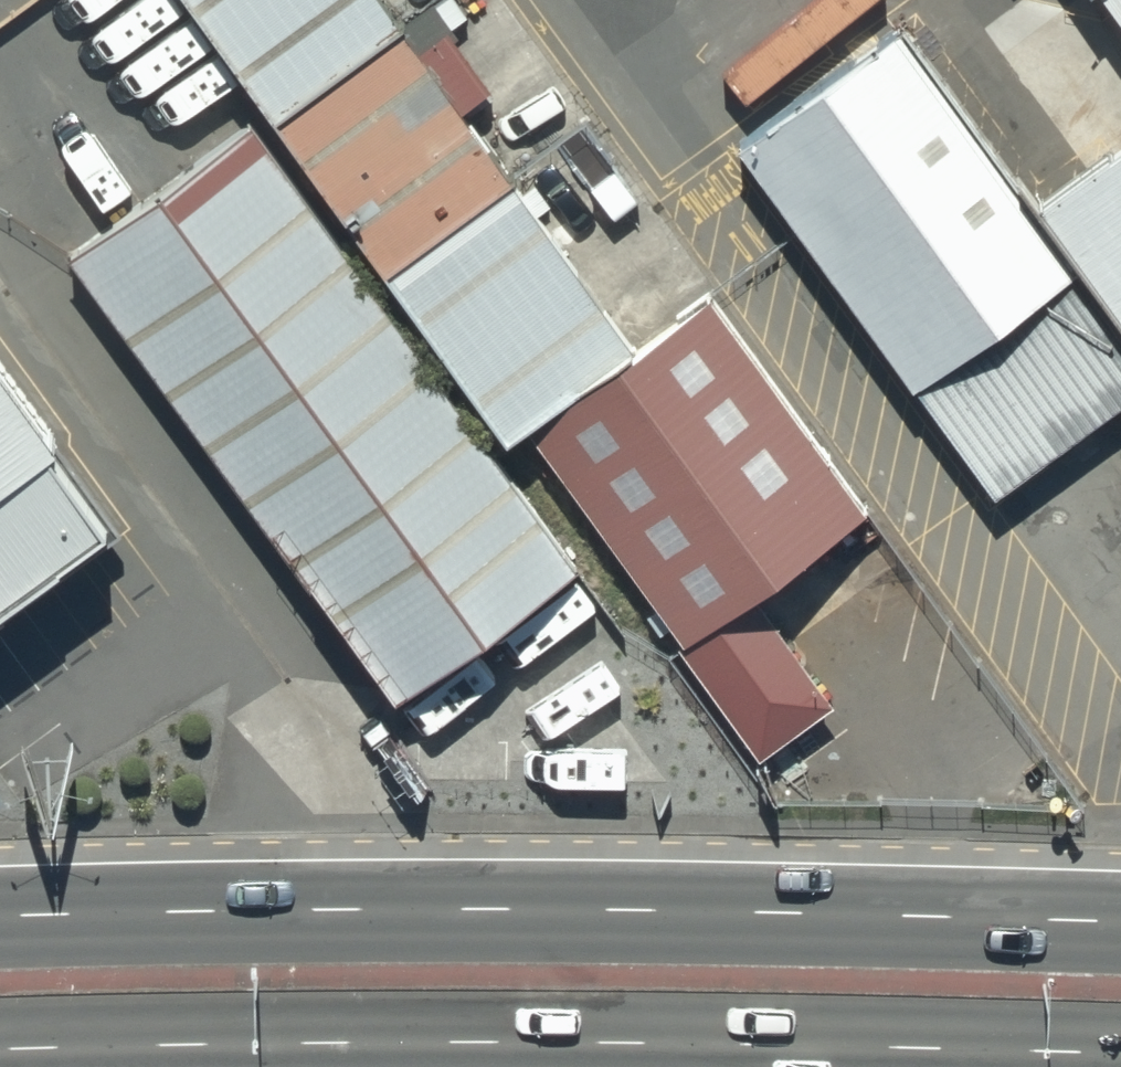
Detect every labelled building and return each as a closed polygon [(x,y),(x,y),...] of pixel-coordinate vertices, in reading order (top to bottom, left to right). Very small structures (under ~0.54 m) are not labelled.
[(504,385),(631,294),(420,0),(227,0),(504,385)] [(913,0),(872,0),(731,101),(985,453),(1120,356),(1120,289),(913,0)] [(592,542),(257,76),(67,212),(402,678),(592,542)] [(1024,145),(1120,281),(1120,76),(1024,145)] [(716,251),(523,389),(680,607),(873,470),(716,251)] [(0,326),(0,537),(100,465),(0,326)]
